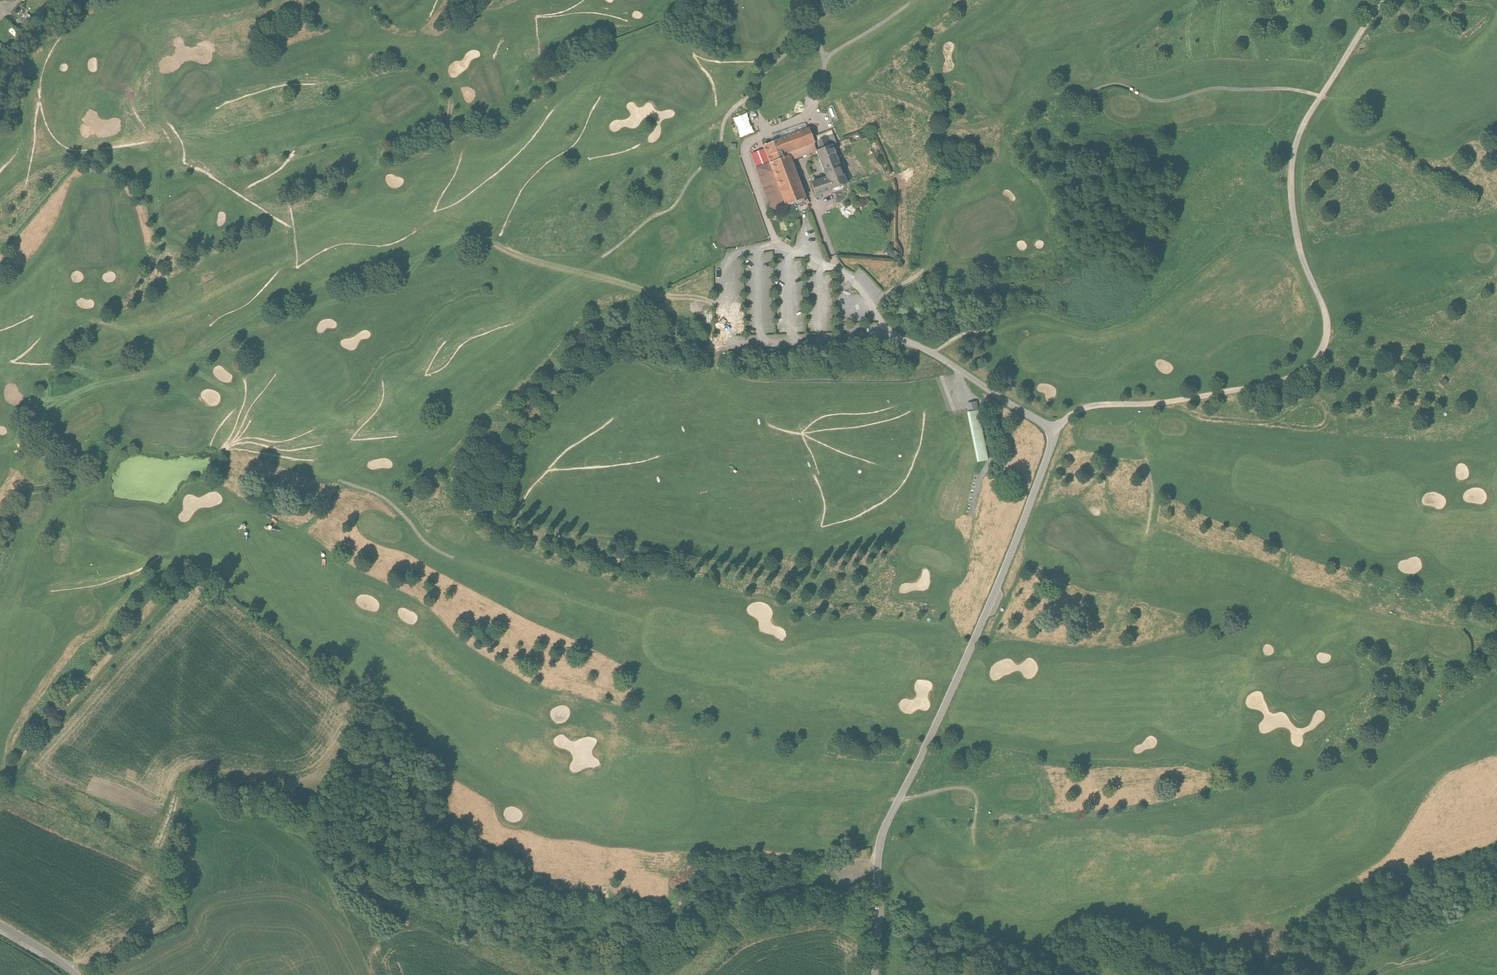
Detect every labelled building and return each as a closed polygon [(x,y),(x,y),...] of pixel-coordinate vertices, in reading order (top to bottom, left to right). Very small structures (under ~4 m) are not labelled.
[(14,41),(20,35),(13,28),(7,33),(14,41)] [(753,112),(734,117),(739,137),(759,132),(753,112)] [(806,132),(760,149),(766,166),(752,171),(769,215),(804,201),(789,163),(813,154),(814,153),(806,132)] [(823,179),(808,185),(814,199),(845,187),(831,152),(836,150),(831,138),(815,144),(818,152),(814,153),(813,154),(823,179)] [(970,414),(979,461),(988,459),(979,412),(970,414)]
